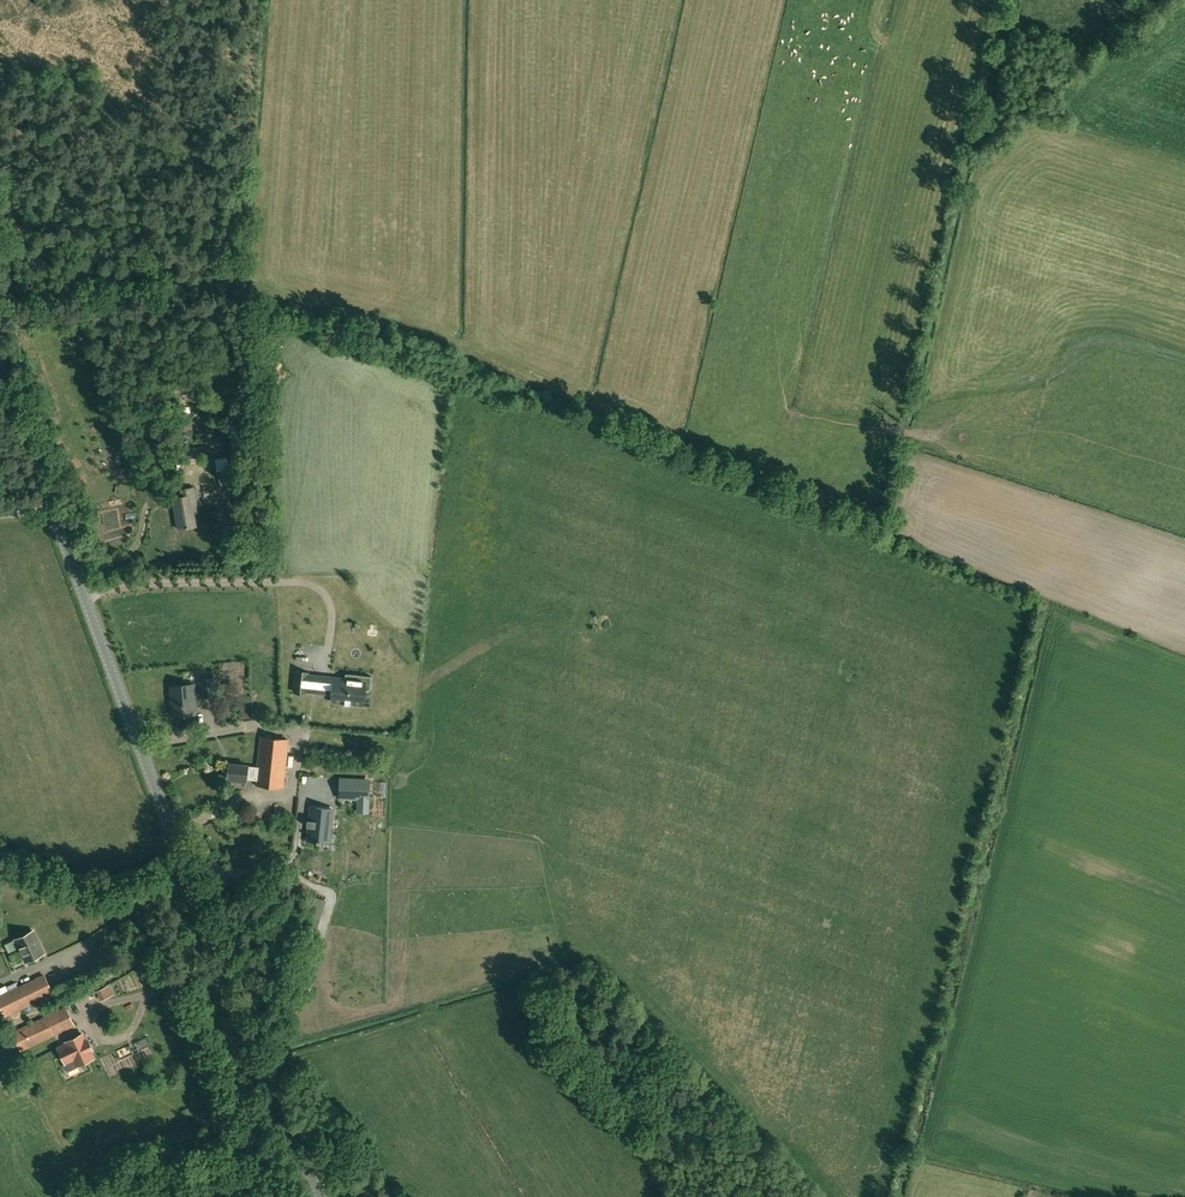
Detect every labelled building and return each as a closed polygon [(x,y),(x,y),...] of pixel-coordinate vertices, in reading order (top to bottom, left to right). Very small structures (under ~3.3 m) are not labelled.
[(230,458),(220,459),(215,460),(220,487),(236,484),(230,458)] [(182,497),(173,498),(178,529),(196,526),(190,496),(195,496),(193,487),(180,489),(182,497)] [(306,692),(333,694),(335,678),(345,679),(345,678),(308,674),(308,673),(296,672),(294,692),(306,693),(306,692)] [(345,673),(345,678),(345,679),(335,678),(333,694),(332,701),(344,702),(344,705),(350,706),(351,703),(362,704),(364,690),(365,682),(362,681),(363,675),(345,673)] [(215,677),(198,678),(200,697),(217,696),(215,677)] [(171,686),(171,697),(173,697),(175,716),(195,714),(193,684),(171,686)] [(283,788),(285,764),(288,740),(260,737),(257,767),(248,766),(229,764),(228,771),(225,772),(225,776),(227,778),(227,779),(246,781),(247,778),(251,778),(251,780),(257,780),(256,785),(283,788)] [(315,763),(314,771),(329,773),(330,765),(315,763)] [(370,780),(342,779),(341,798),(369,799),(370,780)] [(285,807),(285,815),(303,816),(303,807),(285,807)] [(333,809),(311,807),(310,820),(307,819),(307,826),(309,827),(308,840),(316,841),(316,842),(320,843),(320,842),(329,843),(333,809)] [(321,922),(324,914),(312,911),(310,919),(321,922)] [(33,931),(15,940),(26,961),(43,953),(33,931)] [(52,993),(44,975),(0,996),(0,1007),(4,1016),(52,993)] [(65,1007),(12,1033),(21,1050),(74,1025),(65,1007)] [(58,1048),(65,1063),(68,1070),(94,1058),(90,1050),(92,1049),(88,1040),(86,1041),(82,1034),(66,1042),(67,1044),(58,1048)] [(134,1043),(138,1051),(151,1045),(147,1036),(134,1043)] [(134,1053),(130,1045),(117,1051),(121,1060),(134,1053)]
